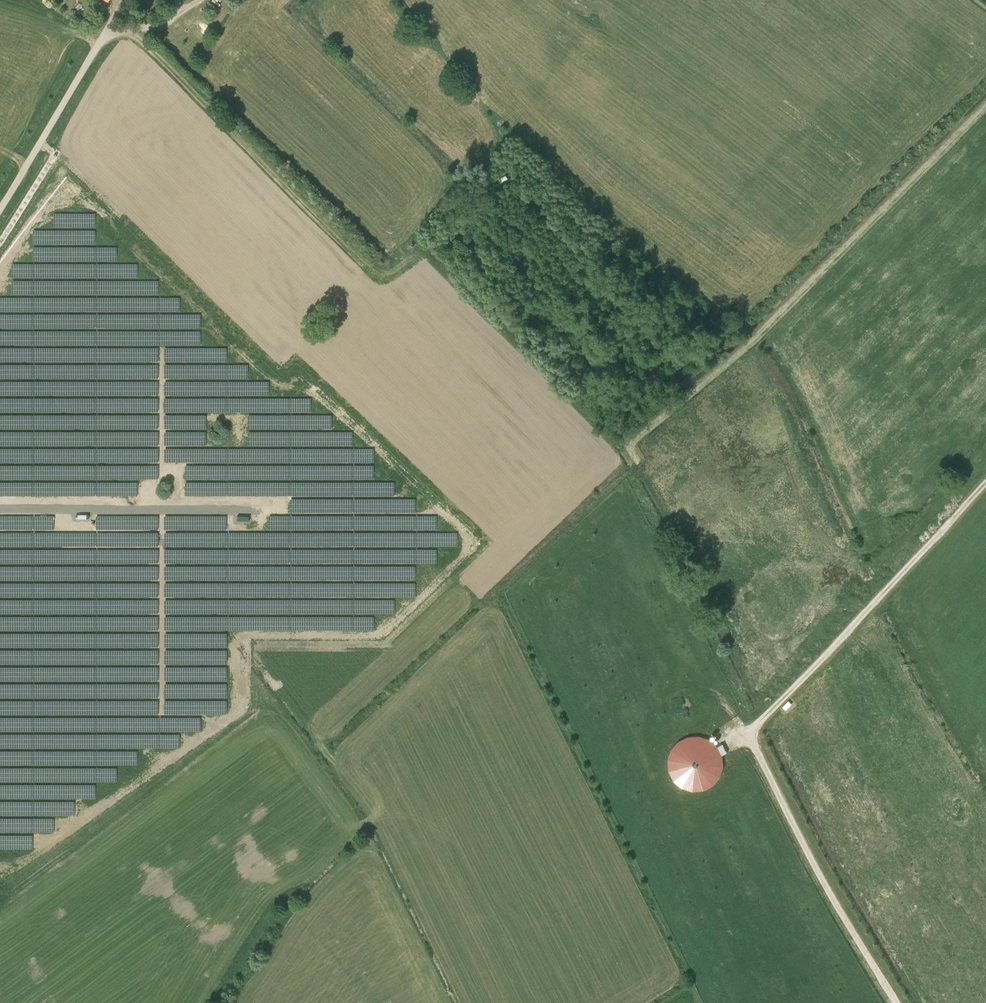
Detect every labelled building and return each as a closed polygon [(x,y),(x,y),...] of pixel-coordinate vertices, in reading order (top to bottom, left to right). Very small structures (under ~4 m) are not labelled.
[(727,753),(722,745),(722,744),(715,748),(707,741),(698,738),(687,739),(678,744),(672,751),(669,761),(669,771),(674,780),(679,785),(681,787),(691,790),(701,789),(710,784),(717,777),(720,767),(719,757),(727,753)]
